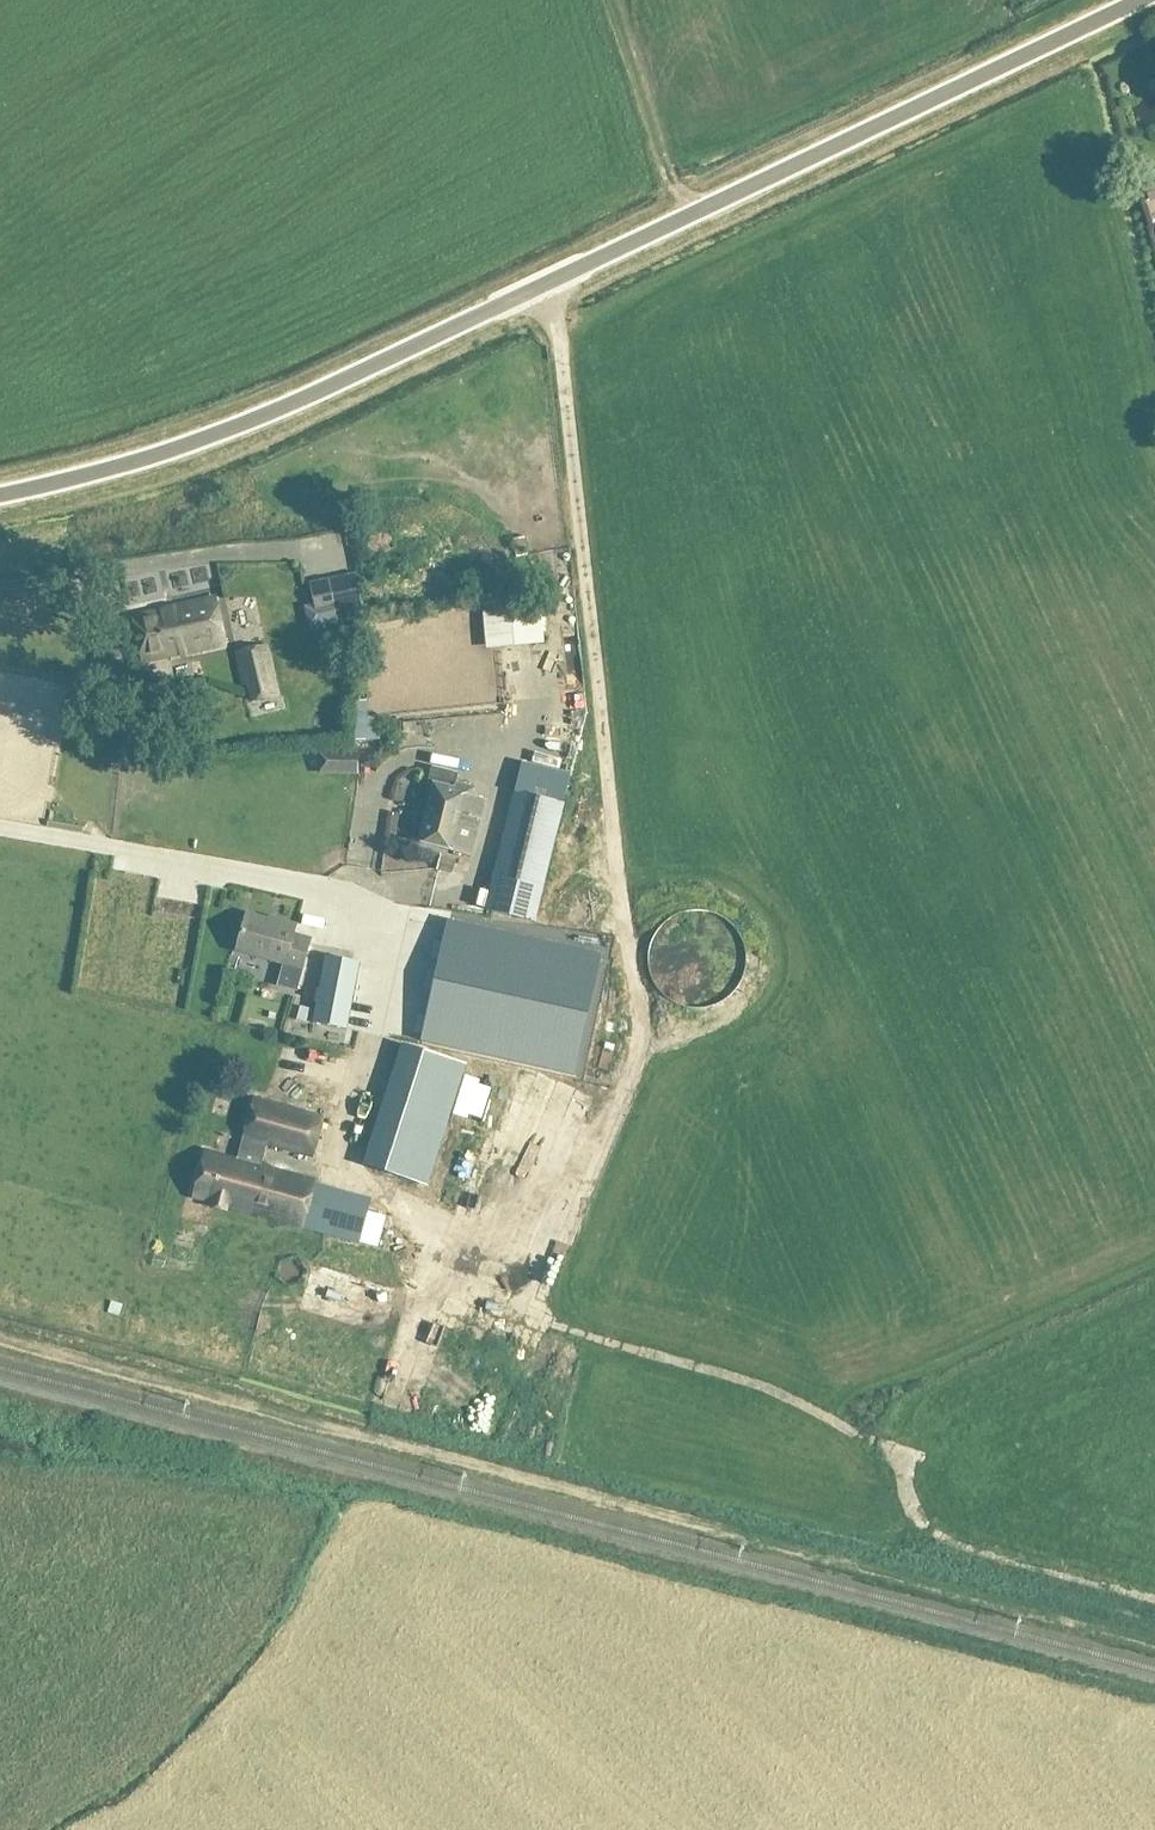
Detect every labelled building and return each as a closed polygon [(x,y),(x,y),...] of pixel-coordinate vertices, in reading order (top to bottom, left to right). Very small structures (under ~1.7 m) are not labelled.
[(307,587),(321,585),(319,556),(304,557),(307,587)] [(538,594),(477,596),(479,635),(539,633),(538,594)] [(132,616),(142,661),(224,643),(214,598),(132,616)] [(233,642),(233,646),(216,650),(225,691),(248,685),(253,704),(278,698),(271,668),(283,665),(278,642),(266,644),(264,634),(233,642)] [(359,695),(344,695),(343,731),(358,732),(359,695)] [(325,754),(326,769),(348,768),(347,753),(344,753),(344,746),(326,747),(325,754)] [(448,849),(471,855),(485,800),(468,795),(470,787),(455,783),(453,792),(435,787),(421,843),(448,850),(448,849)] [(534,921),(562,802),(513,791),(485,909),(534,921)] [(192,879),(187,897),(202,901),(207,883),(192,879)] [(295,925),(276,919),(276,922),(246,914),(236,950),(283,964),(283,966),(300,971),(309,939),(292,934),(295,925)] [(434,919),(408,1035),(578,1073),(604,957),(434,919)] [(359,961),(325,955),(312,1022),(346,1029),(359,961)] [(103,980),(103,993),(123,993),(123,981),(103,980)] [(401,1045),(364,1161),(363,1164),(425,1184),(463,1065),(401,1045)] [(373,1196),(315,1181),(260,1166),(266,1143),(312,1155),(322,1118),(252,1099),(236,1159),(204,1151),(191,1197),(211,1202),(209,1207),(225,1211),(227,1207),(360,1243),(373,1196)] [(488,1303),(491,1288),(447,1280),(444,1294),(488,1303)] [(479,1395),(477,1399),(453,1391),(444,1418),(485,1432),(496,1401),(479,1395)]
